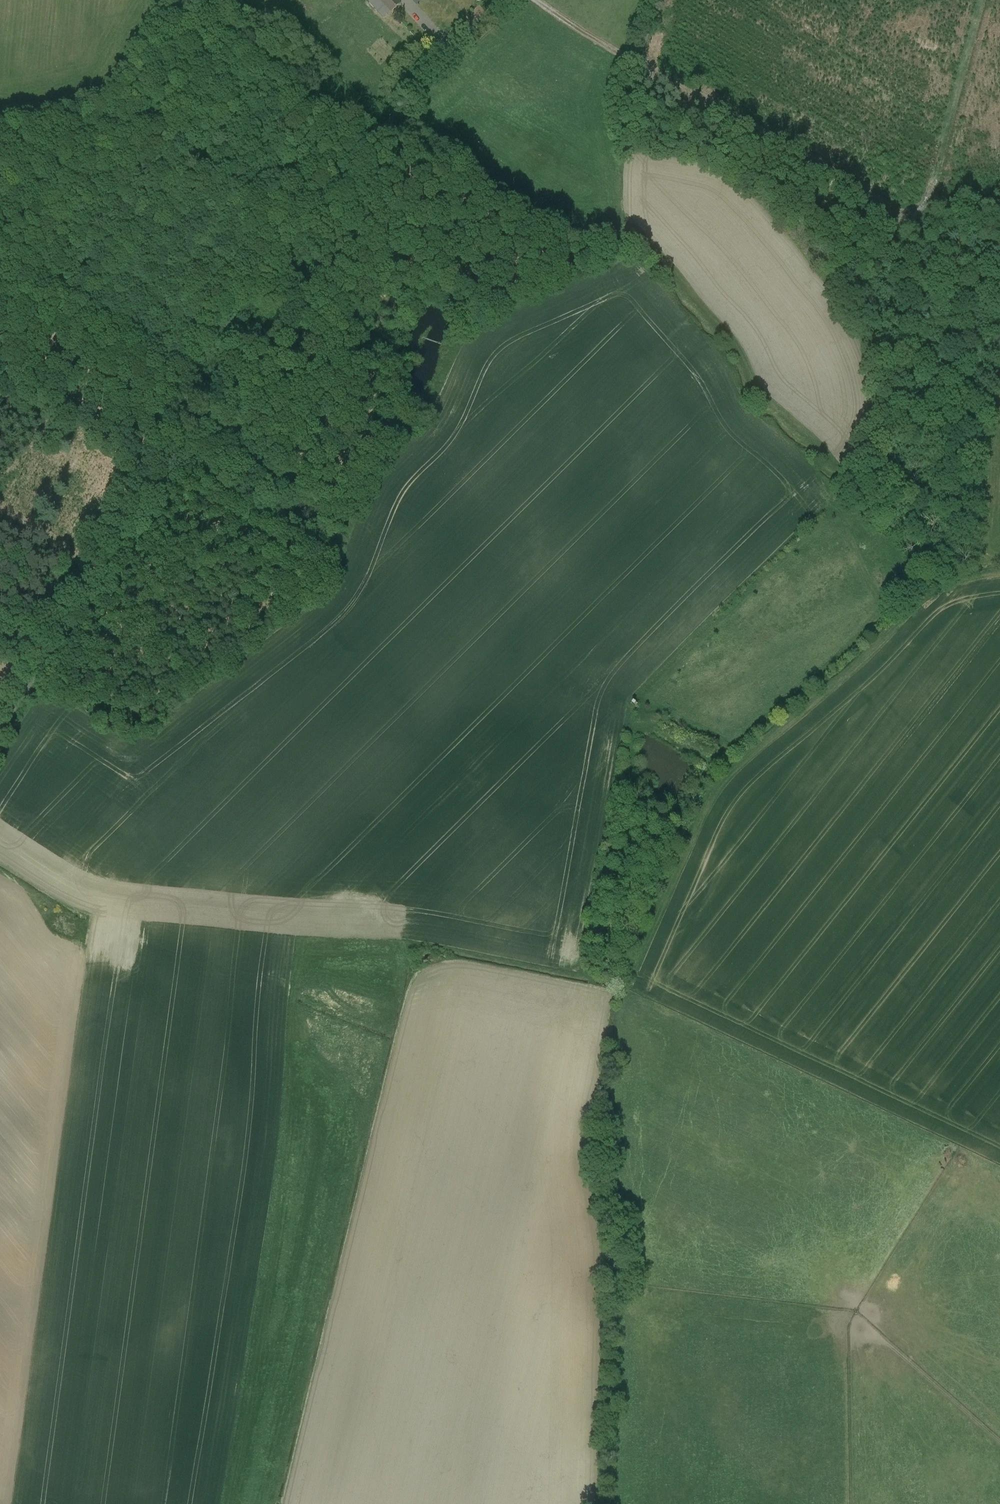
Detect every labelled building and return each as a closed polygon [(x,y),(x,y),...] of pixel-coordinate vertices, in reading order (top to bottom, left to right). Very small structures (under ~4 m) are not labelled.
[(382,0),(370,0),(384,15),(390,9),(382,0)] [(398,0),(382,0),(390,9),(391,11),(400,3),(398,0)]
